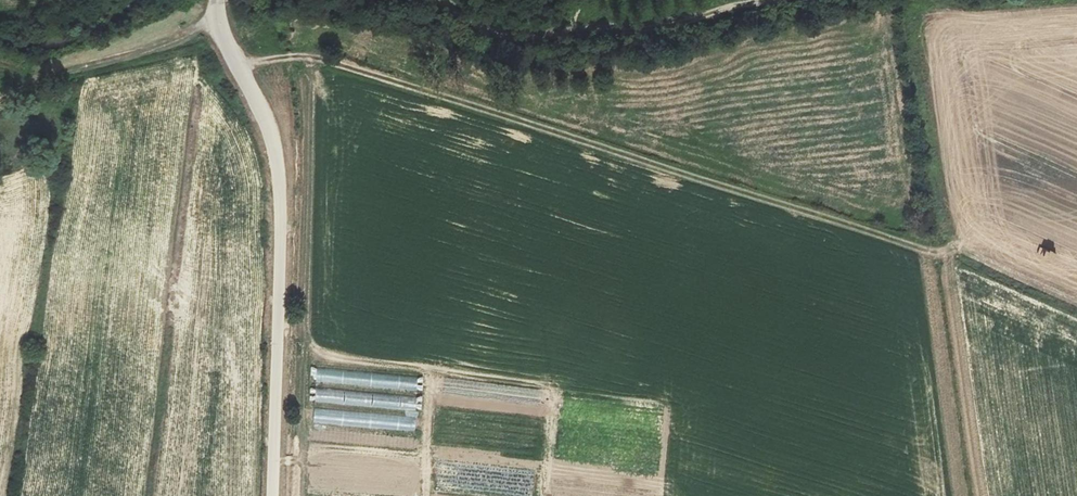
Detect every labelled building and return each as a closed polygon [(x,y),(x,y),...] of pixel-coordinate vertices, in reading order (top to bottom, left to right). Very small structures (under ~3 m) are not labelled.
[(317,370),(316,382),(417,390),(418,378),(317,370)] [(315,402),(415,410),(416,397),(316,389),(315,402)] [(315,410),(314,423),(415,431),(416,418),(315,410)]
